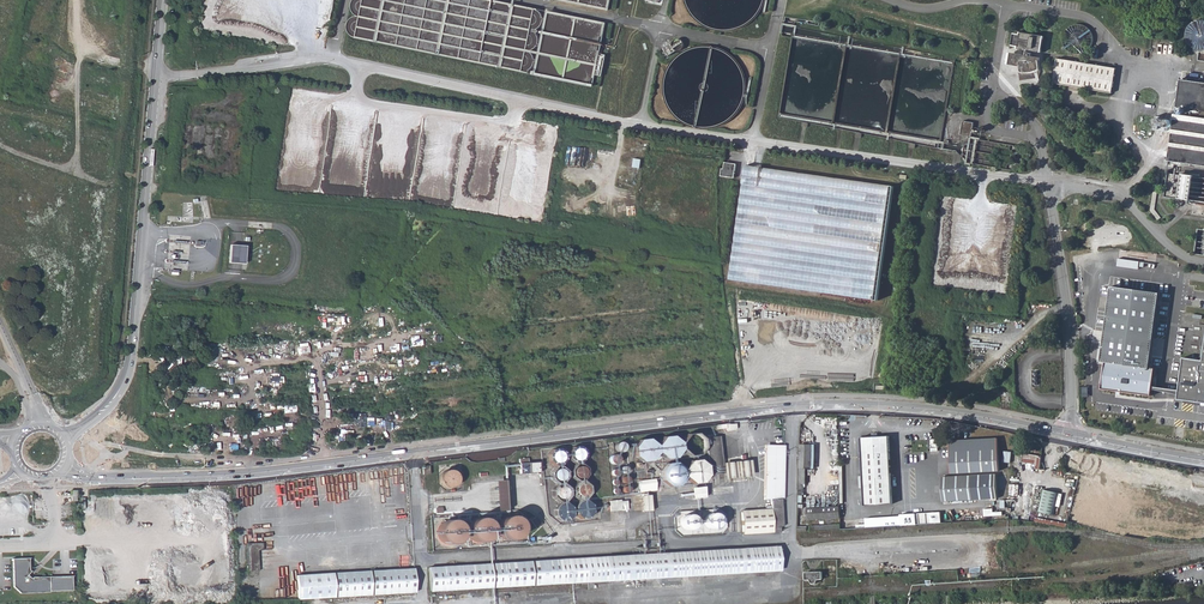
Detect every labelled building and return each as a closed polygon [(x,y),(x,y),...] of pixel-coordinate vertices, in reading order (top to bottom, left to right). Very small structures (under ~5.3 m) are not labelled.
[(530,74),(531,73),(533,72),(534,71),(535,69),(536,68),(537,67),(537,65),(537,63),(538,61),(537,60),(537,58),(537,56),(536,55),(535,53),(537,52),(539,50),(540,49),(541,46),(542,43),(542,41),(542,40),(542,38),(541,36),(541,35),(540,33),(542,31),(544,27),(545,23),(545,20),(545,18),(544,15),(543,13),(541,10),(489,0),(357,0),(356,2),(356,4),(356,6),(356,8),(356,10),(357,12),(359,15),(357,16),(355,19),(354,20),(353,22),(352,25),(352,28),(352,30),(353,31),(353,34),(354,36),(356,38),(530,74)] [(611,11),(613,0),(557,0),(611,11)] [(538,76),(596,87),(598,76),(606,77),(610,56),(602,55),(609,23),(551,12),(538,76)] [(1064,51),(1088,52),(1088,45),(1092,45),(1093,29),(1081,28),(1080,42),(1065,41),(1064,51)] [(1019,67),(1022,74),(1022,75),(1024,75),(1026,76),(1030,76),(1032,76),(1035,75),(1036,74),(1037,74),(1039,73),(1040,72),(1040,70),(1039,68),(1039,66),(1039,63),(1039,62),(1040,59),(1041,58),(1033,56),(1034,51),(1040,52),(1042,38),(1036,37),(1036,38),(1019,35),(1019,36),(1013,35),(1011,45),(1016,46),(1016,47),(1024,48),(1023,55),(1011,53),(1008,65),(1019,67)] [(1125,35),(1122,46),(1145,50),(1147,40),(1125,35)] [(672,50),(668,42),(662,45),(666,53),(672,50)] [(1057,59),(1053,84),(1111,93),(1115,69),(1057,59)] [(1184,74),(1170,158),(1176,159),(1176,155),(1203,160),(1203,78),(1184,74)] [(974,123),(963,121),(961,135),(971,137),(974,123)] [(721,176),(734,178),(737,164),(727,162),(726,168),(723,168),(721,176)] [(731,280),(878,301),(895,185),(747,164),(731,280)] [(1167,173),(1163,196),(1189,201),(1193,177),(1167,173)] [(229,244),(228,262),(245,262),(245,244),(229,244)] [(1159,294),(1112,287),(1102,362),(1105,362),(1102,389),(1151,396),(1154,369),(1149,368),(1159,294)] [(1181,358),(1178,391),(1177,395),(1177,400),(1203,404),(1203,340),(1201,361),(1181,358)] [(1200,441),(1201,431),(1178,429),(1177,439),(1200,441)] [(863,506),(892,505),(890,436),(877,436),(877,433),(871,433),(871,437),(861,437),(863,506)] [(639,440),(634,448),(634,456),(642,462),(651,461),(657,453),(665,459),(675,458),(681,451),(689,457),(698,455),(704,447),(703,439),(696,434),(687,435),(680,443),(672,437),(663,437),(656,447),(647,440),(639,440)] [(717,437),(716,437),(706,438),(710,475),(721,474),(717,437)] [(951,440),(953,473),(999,470),(998,438),(951,440)] [(929,440),(929,449),(939,449),(938,440),(929,440)] [(764,443),(764,500),(770,500),(771,509),(742,511),(743,534),(780,532),(780,531),(783,530),(781,499),(782,499),(783,497),(785,443),(764,443)] [(812,445),(799,444),(799,457),(798,494),(803,495),(803,485),(804,485),(805,468),(811,468),(812,445)] [(583,451),(579,447),(572,448),(568,453),(569,459),(574,464),(571,471),(571,477),(576,481),(573,488),(573,495),(579,501),(575,508),(575,514),(581,519),(587,518),(592,512),(591,505),(585,500),(589,494),(588,485),(582,481),(587,475),(586,468),(580,463),(584,458),(583,451)] [(563,453),(558,450),(551,451),(548,455),(549,461),(554,466),(550,473),(551,480),(556,484),(552,490),(552,498),(558,503),(554,510),(555,516),(560,521),(567,521),(571,514),(570,508),(565,502),(569,496),(568,488),(562,483),(567,478),(566,471),(560,466),(564,460),(563,453)] [(1039,469),(1041,456),(1023,453),(1022,462),(1035,464),(1035,469),(1039,469)] [(666,465),(661,471),(662,481),(669,486),(678,485),(684,477),(693,483),(702,482),(707,475),(706,465),(699,461),(690,462),(683,470),(675,464),(666,465)] [(737,462),(739,477),(749,476),(747,461),(737,462)] [(539,462),(529,462),(529,473),(540,472),(539,462)] [(723,464),(725,479),(736,477),(734,462),(723,464)] [(445,487),(449,488),(452,487),(455,485),(457,482),(457,478),(457,475),(455,472),(452,470),(448,469),(444,470),(441,472),(439,475),(438,479),(439,482),(441,485),(445,487)] [(821,472),(809,472),(808,497),(821,497),(821,472)] [(942,479),(943,504),(973,502),(972,478),(942,479)] [(505,480),(495,481),(497,510),(508,509),(505,480)] [(638,482),(639,493),(655,491),(654,480),(638,482)] [(1058,493),(1042,490),(1036,511),(1053,515),(1058,493)] [(716,526),(717,524),(719,522),(720,520),(720,518),(719,516),(717,514),(715,513),(713,512),(711,512),(709,513),(707,515),(706,517),(705,519),(706,522),(707,524),(709,525),(711,526),(713,526),(716,526)] [(919,525),(931,524),(931,513),(901,515),(901,516),(902,526),(919,525)] [(500,536),(504,539),(508,540),(513,540),(517,538),(520,535),(522,531),(523,527),(522,522),(519,519),(516,516),(512,514),(508,514),(504,516),(501,518),(498,521),(497,525),(497,529),(498,532),(500,536)] [(692,528),(694,527),(695,525),(696,522),(696,520),(695,518),(694,516),(692,515),(690,514),(687,514),(685,515),(683,517),(682,519),(682,521),(682,524),(683,526),(685,527),(687,528),(690,528),(692,528)] [(536,515),(531,520),(537,528),(543,524),(536,515)] [(902,526),(901,516),(866,519),(866,528),(902,526)] [(1077,517),(1075,523),(1085,526),(1087,520),(1077,517)] [(471,539),(475,542),(479,543),(484,543),(488,541),(491,538),(493,534),(494,530),(493,526),(490,522),(487,519),(483,518),(479,518),(475,519),(472,521),(469,524),(468,528),(468,532),(469,536),(471,539)] [(440,542),(444,545),(448,546),(453,546),(457,544),(460,541),(462,537),(463,533),(462,528),(459,524),(456,522),(452,520),(448,520),(444,521),(441,524),(438,527),(437,530),(437,534),(438,538),(440,542)] [(247,544),(248,571),(258,570),(257,562),(257,549),(262,549),(262,543),(247,544)] [(429,567),(430,591),(779,571),(778,548),(429,567)] [(31,558),(13,558),(14,586),(20,593),(50,592),(50,591),(73,591),(72,576),(33,577),(31,578),(30,577),(29,576),(33,571),(31,570),(31,558)] [(297,576),(298,598),(414,592),(413,570),(297,576)] [(821,572),(805,573),(805,581),(810,581),(812,584),(815,584),(818,580),(822,580),(821,572)]
